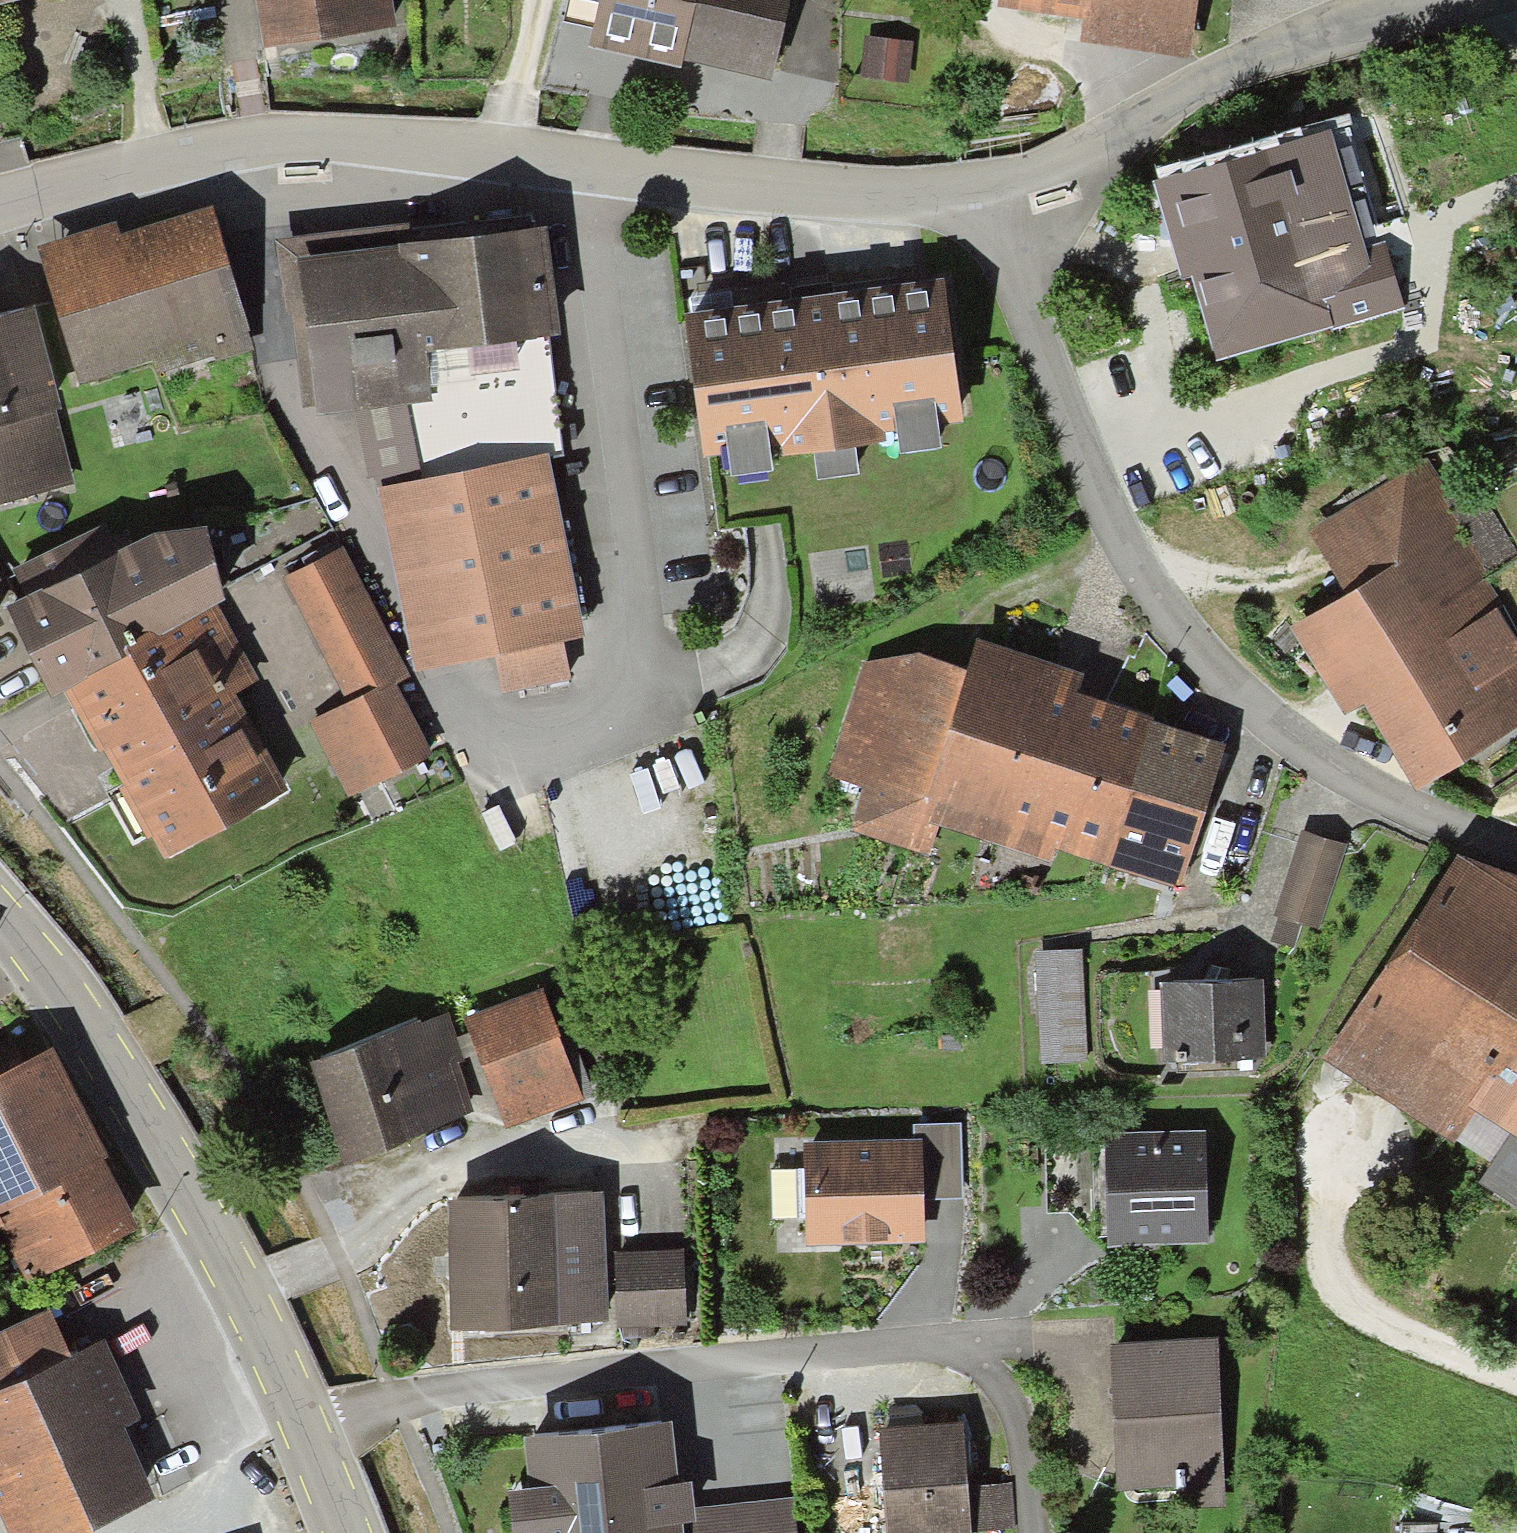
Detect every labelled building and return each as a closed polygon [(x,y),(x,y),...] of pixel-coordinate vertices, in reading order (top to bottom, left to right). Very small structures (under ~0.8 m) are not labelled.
[(264,47),(394,27),(390,0),(256,0),(264,47)] [(606,0),(574,0),(569,25),(600,31),(606,0)] [(596,51),(766,84),(783,0),(606,0),(600,31),(596,51)] [(1182,56),(1188,0),(1006,0),(1004,12),(1083,20),(1080,45),(1182,56)] [(861,46),(858,78),(888,82),(892,49),(861,46)] [(1195,130),(1210,180),(1321,147),(1347,139),(1332,90),(1195,130)] [(1210,180),(1166,193),(1215,355),(1385,304),(1370,255),(1355,260),(1321,147),(1210,180)] [(116,223),(38,246),(80,385),(154,363),(158,376),(257,346),(215,204),(119,233),(116,223)] [(412,224),(278,240),(298,413),(313,411),(315,419),(358,412),(432,401),(428,354),(547,340),(564,336),(551,226),(414,242),(412,224)] [(929,292),(682,328),(701,456),(947,421),(929,292)] [(0,312),(0,426),(55,411),(63,409),(38,303),(0,312)] [(560,454),(547,340),(428,354),(432,401),(358,412),(369,480),(560,454)] [(55,411),(0,426),(0,504),(75,483),(55,411)] [(548,457),(380,489),(414,670),(493,656),(563,642),(583,638),(548,457)] [(1516,723),(1516,663),(1469,580),(1503,560),(1464,492),(1430,511),(1415,484),(1315,541),(1351,604),(1291,638),(1334,713),(1363,697),(1412,782),(1516,723)] [(65,692),(216,608),(224,602),(205,530),(152,536),(119,553),(105,525),(13,567),(26,599),(6,607),(53,701),(65,692)] [(410,673),(346,545),(284,576),(346,701),(306,721),(347,805),(437,760),(397,680),(410,673)] [(65,692),(158,859),(287,787),(234,693),(257,680),(216,608),(65,692)] [(563,642),(493,656),(501,696),(571,682),(563,642)] [(1072,688),(970,657),(961,684),(918,822),(1037,859),(1041,847),(1097,864),(1139,730),(1066,708),(1072,688)] [(918,822),(961,684),(901,666),(859,670),(825,779),(865,791),(851,834),(909,852),(918,822)] [(1216,754),(1139,730),(1097,864),(1174,888),(1216,754)] [(1337,925),(1355,843),(1336,839),(1317,920),(1337,925)] [(1298,841),(1272,936),(1286,940),(1290,923),(1306,927),(1327,849),(1298,841)] [(1327,1061),(1440,1138),(1462,1107),(1516,1145),(1516,920),(1453,877),(1327,1061)] [(1075,959),(1034,959),(1036,1068),(1078,1067),(1075,959)] [(1251,989),(1159,996),(1163,1066),(1256,1059),(1251,989)] [(530,1004),(464,1029),(500,1125),(566,1101),(530,1004)] [(435,1027),(310,1068),(344,1167),(468,1126),(435,1027)] [(0,1087),(0,1237),(22,1287),(121,1244),(43,1068),(0,1087)] [(910,1149),(913,1201),(955,1199),(951,1131),(909,1133),(910,1149)] [(1194,1144),(1101,1147),(1104,1249),(1197,1246),(1194,1144)] [(910,1149),(806,1155),(812,1251),(916,1245),(913,1201),(910,1149)] [(532,1197),(447,1202),(452,1329),(610,1321),(604,1193),(532,1197)] [(682,1248),(614,1253),(618,1325),(686,1321),(682,1248)] [(62,1372),(43,1331),(0,1350),(0,1399),(62,1372)] [(1217,1341),(1112,1345),(1117,1490),(1174,1488),(1175,1508),(1223,1506),(1217,1341)] [(9,1532),(62,1532),(143,1497),(111,1428),(122,1423),(92,1358),(62,1372),(0,1399),(0,1513),(9,1532)] [(891,1532),(971,1532),(971,1531),(967,1485),(962,1421),(883,1427),(891,1532)] [(526,1439),(530,1487),(511,1488),(515,1532),(793,1532),(791,1502),(694,1511),(691,1486),(675,1487),(672,1455),(670,1428),(526,1439)] [(967,1485),(971,1531),(1016,1527),(1012,1482),(967,1485)]
